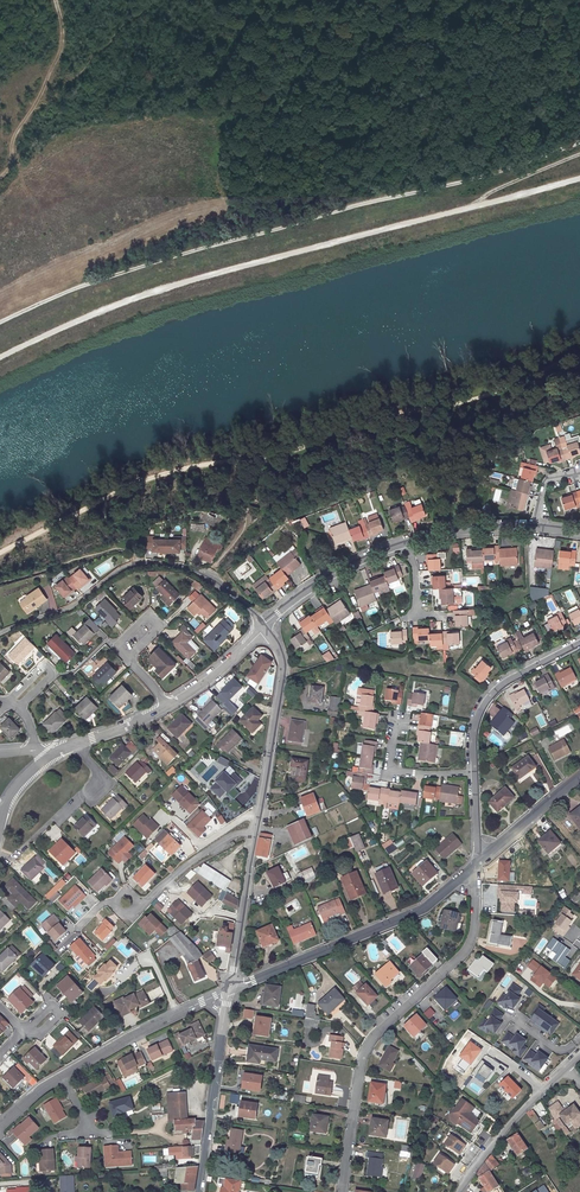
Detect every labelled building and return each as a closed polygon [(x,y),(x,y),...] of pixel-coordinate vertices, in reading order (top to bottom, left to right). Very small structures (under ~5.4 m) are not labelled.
[(575,455),(579,453),(579,450),(578,442),(567,445),(566,442),(561,444),(566,459),(571,458),(571,456),(575,455)] [(530,463),(527,463),(526,467),(524,467),(521,478),(530,481),(532,481),(534,474),(535,470),(537,471),(538,466),(535,465),(530,463)] [(529,487),(529,485),(530,481),(521,478),(519,478),(516,490),(528,493),(529,493),(531,487),(529,487)] [(525,502),(528,493),(516,490),(511,489),(507,506),(521,510),(523,501),(525,502)] [(565,509),(576,506),(575,504),(579,503),(579,502),(576,492),(572,493),(572,495),(568,497),(562,498),(565,509)] [(259,508),(247,503),(244,512),(255,516),(259,508)] [(415,518),(420,517),(426,514),(422,504),(411,508),(412,509),(407,511),(409,516),(411,522),(416,520),(415,518)] [(409,516),(407,511),(405,506),(400,507),(400,506),(389,510),(393,521),(399,518),(404,516),(404,518),(409,516)] [(205,521),(209,513),(210,511),(206,510),(201,520),(205,521)] [(209,513),(205,521),(214,525),(218,518),(209,513)] [(367,517),(370,523),(365,525),(369,536),(374,534),(373,532),(378,531),(384,528),(378,513),(367,517)] [(220,514),(218,518),(214,525),(218,528),(225,514),(220,514)] [(306,518),(301,520),(304,529),(309,527),(306,518)] [(344,541),(352,537),(349,529),(346,522),(329,528),(335,542),(343,539),(344,541)] [(353,540),(359,538),(364,536),(364,538),(369,536),(365,525),(360,527),(359,525),(349,529),(352,537),(353,540)] [(152,554),(181,554),(181,550),(186,550),(186,536),(181,536),(181,539),(152,539),(152,536),(146,536),(146,549),(152,549),(152,554)] [(198,555),(211,561),(218,547),(204,541),(198,555)] [(483,548),(483,550),(483,560),(495,559),(494,558),(500,558),(499,549),(499,545),(493,546),(494,548),(489,548),(483,548)] [(288,548),(275,559),(277,561),(290,551),(288,548)] [(499,549),(500,558),(500,565),(518,564),(517,550),(508,550),(509,548),(499,549)] [(287,575),(294,569),(293,568),(300,562),(295,557),(300,554),(296,549),(291,552),(290,551),(277,561),(276,562),(282,569),(287,575)] [(483,550),(476,550),(471,550),(471,549),(466,549),(467,560),(472,560),(472,562),(481,561),(483,561),(483,560),(483,550)] [(545,552),(536,551),(534,566),(552,568),(554,550),(545,549),(545,552)] [(570,565),(575,566),(577,550),(571,550),(571,552),(567,551),(560,551),(559,562),(570,563),(570,565)] [(125,552),(123,557),(128,560),(131,554),(125,552)] [(426,559),(428,559),(429,564),(429,570),(441,570),(440,558),(438,559),(438,553),(426,554),(426,559)] [(384,571),(385,575),(388,583),(398,579),(398,577),(403,575),(399,564),(394,566),(394,568),(390,569),(384,571)] [(76,587),(77,589),(82,585),(81,584),(88,579),(80,568),(68,577),(76,587)] [(280,584),(283,582),(289,578),(287,575),(282,569),(273,576),(274,577),(270,580),(277,589),(281,586),(280,584)] [(256,588),(265,581),(266,583),(270,580),(266,575),(254,585),(256,588)] [(369,579),(371,584),(374,592),(389,586),(388,583),(385,575),(378,578),(374,579),(374,578),(369,579)] [(445,575),(431,576),(432,582),(434,582),(434,584),(434,589),(439,588),(445,588),(445,575)] [(67,576),(55,585),(63,596),(70,590),(71,591),(76,587),(68,577),(67,576)] [(165,580),(157,588),(172,603),(180,594),(165,580)] [(191,585),(197,591),(201,586),(195,580),(191,585)] [(272,591),(273,592),(277,589),(270,580),(266,583),(265,581),(256,588),(256,589),(263,598),(268,594),(272,591)] [(363,589),(355,592),(360,606),(377,600),(374,592),(371,584),(362,587),(363,589)] [(48,585),(42,588),(47,598),(53,594),(48,585)] [(131,608),(143,597),(134,588),(122,599),(131,608)] [(442,594),(442,598),(442,605),(454,604),(454,603),(458,603),(458,593),(452,593),(451,588),(445,588),(439,588),(440,594),(442,594)] [(530,598),(549,599),(549,588),(530,588),(530,598)] [(33,607),(38,604),(38,605),(46,600),(39,589),(26,597),(27,599),(20,604),(26,611),(28,610),(29,612),(34,608),(33,607)] [(202,594),(188,608),(195,615),(198,612),(200,610),(203,612),(209,617),(217,609),(202,594)] [(116,619),(120,615),(116,611),(117,610),(105,599),(96,608),(107,619),(106,620),(112,626),(117,621),(116,619)] [(342,601),(335,606),(334,604),(326,609),(331,616),(336,623),(350,613),(342,601)] [(320,610),(316,612),(311,616),(317,624),(318,626),(331,616),(326,609),(323,605),(319,608),(320,610)] [(578,607),(579,609),(569,614),(575,624),(579,621),(579,606),(578,607)] [(233,622),(239,618),(230,607),(225,611),(233,622)] [(465,614),(465,609),(453,610),(454,615),(455,615),(456,620),(456,626),(468,625),(467,614),(465,614)] [(557,615),(547,621),(553,631),(559,628),(563,626),(563,627),(568,624),(561,611),(556,614),(557,615)] [(311,616),(310,615),(306,617),(304,619),(303,617),(298,621),(303,627),(306,631),(317,624),(311,616)] [(213,627),(222,618),(219,616),(210,625),(213,627)] [(224,620),(209,635),(210,636),(205,641),(214,650),(219,645),(218,643),(226,636),(233,628),(235,626),(227,618),(225,620),(224,620)] [(194,631),(198,634),(206,626),(202,622),(194,631)] [(76,634),(84,643),(94,633),(85,624),(76,634)] [(172,642),(188,657),(189,658),(195,651),(186,642),(192,636),(186,630),(188,628),(183,624),(179,629),(182,632),(172,642)] [(204,630),(208,634),(213,629),(209,625),(204,630)] [(72,627),(68,632),(72,635),(76,631),(72,627)] [(310,637),(306,631),(303,627),(299,630),(300,632),(296,635),(291,639),(297,648),(307,642),(306,640),(310,637)] [(429,628),(422,628),(418,628),(418,627),(413,627),(413,639),(418,638),(418,640),(430,639),(430,634),(429,628)] [(401,631),(397,631),(390,631),(391,643),(402,643),(402,641),(408,640),(407,629),(401,629),(401,631)] [(430,634),(430,639),(430,646),(443,645),(443,643),(442,631),(436,632),(436,634),(434,634),(430,634)] [(459,632),(452,632),(447,633),(447,631),(442,631),(443,643),(448,643),(448,644),(460,644),(459,632)] [(529,648),(533,646),(539,643),(534,633),(524,638),(523,636),(518,638),(525,652),(530,650),(529,648)] [(48,643),(54,649),(66,662),(75,653),(57,634),(48,643)] [(218,643),(219,645),(227,637),(226,636),(218,643)] [(508,653),(513,651),(513,653),(518,650),(521,649),(517,639),(516,639),(513,641),(511,637),(506,639),(507,641),(497,646),(503,656),(508,653)] [(22,641),(9,654),(18,663),(31,649),(22,641)] [(176,664),(159,647),(151,656),(160,666),(158,668),(156,670),(163,677),(176,664)] [(329,650),(323,655),(327,661),(335,658),(329,650)] [(151,656),(148,658),(158,668),(160,666),(151,656)] [(29,659),(23,665),(29,670),(34,665),(29,659)] [(249,676),(258,682),(266,671),(269,666),(259,659),(250,671),(252,672),(249,676)] [(196,666),(190,660),(187,663),(192,669),(196,666)] [(485,676),(487,672),(492,667),(482,660),(476,668),(474,667),(471,671),(482,681),(486,677),(485,676)] [(102,680),(105,683),(116,671),(107,662),(93,677),(99,684),(102,680)] [(0,664),(0,682),(10,671),(1,663),(0,664)] [(570,668),(564,671),(560,673),(560,672),(555,674),(562,687),(567,685),(566,683),(576,678),(570,668)] [(555,687),(548,674),(544,676),(545,678),(541,680),(535,683),(540,693),(550,688),(550,690),(555,687)] [(234,680),(221,693),(217,697),(224,704),(228,700),(229,700),(242,687),(234,680)] [(119,707),(132,695),(122,685),(110,697),(119,707)] [(215,695),(219,692),(214,685),(210,688),(215,695)] [(246,691),(253,697),(257,693),(250,686),(246,691)] [(321,704),(324,688),(311,686),(309,702),(321,704)] [(356,705),(359,706),(358,711),(366,712),(373,713),(374,708),(372,708),(373,703),(374,697),(370,696),(371,691),(359,689),(358,694),(357,694),(356,705)] [(396,704),(401,704),(403,693),(398,692),(398,690),(387,689),(385,700),(392,701),(396,702),(396,704)] [(509,696),(516,709),(520,707),(520,705),(530,700),(525,690),(519,693),(515,695),(514,693),(509,696)] [(412,704),(417,705),(424,706),(425,695),(414,693),(414,695),(409,694),(407,705),(412,706),(412,704)] [(96,706),(87,697),(76,708),(84,717),(96,706)] [(221,710),(213,701),(199,715),(207,724),(221,710)] [(97,708),(96,706),(84,717),(86,719),(97,708)] [(497,720),(492,726),(503,736),(515,722),(510,719),(513,715),(504,707),(495,718),(497,720)] [(68,718),(59,709),(44,723),(52,732),(68,718)] [(253,733),(261,725),(257,721),(262,716),(254,709),(241,721),(253,733)] [(378,719),(379,714),(373,713),(366,712),(365,717),(363,728),(375,730),(376,723),(376,719),(378,719)] [(422,713),(421,718),(421,720),(419,719),(418,726),(430,727),(432,728),(433,715),(422,713)] [(177,722),(170,730),(178,737),(191,724),(182,715),(176,720),(177,722)] [(9,718),(0,726),(11,737),(15,733),(18,731),(20,729),(9,718)] [(302,743),(305,721),(291,719),(290,724),(293,724),(293,728),(290,727),(288,740),(302,743)] [(0,727),(0,729),(10,739),(11,737),(0,726),(0,727)] [(421,743),(429,744),(431,733),(429,733),(430,727),(418,726),(417,731),(420,731),(419,736),(418,742),(421,743)] [(532,735),(539,731),(536,726),(532,729),(533,730),(530,731),(532,735)] [(233,730),(220,743),(229,752),(242,739),(233,730)] [(520,742),(527,739),(524,733),(519,735),(521,738),(519,739),(520,742)] [(160,757),(168,765),(178,755),(160,737),(156,740),(159,743),(154,748),(162,756),(160,757)] [(374,747),(376,747),(377,742),(365,740),(364,745),(363,745),(361,757),(373,758),(374,752),(374,747)] [(562,756),(570,752),(564,740),(549,747),(555,760),(559,758),(558,755),(561,754),(562,756)] [(118,753),(111,759),(118,766),(132,753),(135,756),(141,751),(131,741),(126,747),(123,745),(116,751),(118,753)] [(437,745),(429,744),(421,743),(419,752),(421,752),(420,761),(435,763),(437,745)] [(162,756),(154,748),(153,749),(160,757),(162,756)] [(191,759),(195,754),(191,750),(187,755),(191,759)] [(111,759),(118,753),(116,751),(110,758),(111,759)] [(528,771),(535,766),(528,756),(512,768),(520,778),(528,772),(528,771)] [(373,758),(361,757),(359,768),(361,768),(361,773),(367,774),(372,775),(373,769),(371,769),(372,764),(373,758)] [(305,782),(308,761),(292,758),(291,766),(298,767),(296,780),(305,782)] [(135,783),(146,771),(149,773),(152,770),(141,760),(138,762),(126,774),(135,783)] [(200,774),(207,767),(201,762),(195,769),(200,774)] [(112,765),(107,770),(114,776),(119,770),(112,765)] [(170,777),(177,771),(173,766),(166,773),(170,777)] [(244,779),(248,775),(244,770),(240,774),(244,779)] [(362,790),(363,783),(364,778),(366,779),(367,774),(361,773),(350,771),(349,776),(352,777),(350,788),(362,790)] [(217,782),(211,788),(220,797),(226,791),(228,792),(233,787),(236,784),(237,785),(242,781),(234,773),(229,777),(224,772),(216,781),(217,782)] [(441,787),(440,799),(439,801),(457,804),(459,789),(451,788),(451,786),(442,784),(441,787)] [(180,803),(187,809),(196,800),(181,786),(173,794),(181,801),(180,803)] [(431,787),(425,786),(423,798),(434,800),(434,798),(440,799),(441,787),(436,786),(436,788),(431,787)] [(503,804),(504,806),(514,797),(505,787),(489,802),(496,811),(503,804)] [(380,790),(376,789),(369,788),(369,790),(367,799),(378,801),(379,799),(384,800),(386,789),(381,788),(380,790)] [(401,793),(395,792),(390,791),(390,789),(386,789),(384,800),(389,801),(388,803),(400,804),(401,793)] [(412,793),(409,793),(401,791),(400,803),(416,805),(418,792),(413,791),(412,793)] [(173,794),(172,795),(180,803),(181,801),(173,794)] [(313,794),(301,798),(308,816),(320,811),(313,794)] [(108,816),(111,819),(122,808),(123,809),(127,805),(118,796),(115,800),(113,799),(102,810),(106,814),(108,816)] [(209,804),(203,811),(210,816),(216,809),(209,804)] [(504,806),(503,804),(496,811),(497,812),(504,806)] [(569,816),(579,829),(579,809),(579,808),(569,816)] [(198,838),(207,830),(204,827),(212,819),(202,810),(186,825),(198,838)] [(143,815),(133,825),(147,838),(159,827),(155,823),(153,825),(149,821),(143,815)] [(224,819),(223,819),(221,815),(217,817),(221,825),(226,822),(224,819)] [(95,825),(86,816),(74,827),(84,837),(95,825)] [(287,826),(295,845),(311,837),(303,819),(287,826)] [(155,839),(172,855),(180,846),(176,843),(163,831),(155,839)] [(546,836),(539,843),(548,854),(560,843),(550,831),(545,835),(546,836)] [(267,858),(272,835),(261,832),(256,855),(267,858)] [(436,849),(433,852),(437,856),(440,854),(444,859),(456,848),(455,847),(460,842),(453,834),(436,848),(436,849)] [(546,836),(545,835),(545,834),(537,840),(539,843),(546,836)] [(351,838),(354,846),(356,852),(364,848),(359,835),(351,838)] [(117,862),(127,852),(133,846),(125,837),(109,853),(117,862)] [(382,843),(387,855),(397,851),(392,839),(382,843)] [(403,839),(395,844),(397,848),(405,843),(403,839)] [(54,847),(50,851),(61,863),(65,860),(67,861),(75,853),(63,841),(56,848),(54,847)] [(149,852),(154,846),(151,842),(146,848),(149,852)] [(128,853),(127,852),(117,862),(119,863),(128,853)] [(44,868),(34,858),(27,865),(26,864),(21,869),(31,880),(32,879),(37,884),(44,876),(39,872),(44,868)] [(412,873),(423,886),(427,882),(426,881),(436,872),(427,861),(412,873)] [(499,861),(498,880),(509,881),(509,873),(510,862),(499,861)] [(379,873),(390,868),(387,863),(376,868),(379,873)] [(202,877),(209,867),(205,864),(198,874),(202,877)] [(148,882),(155,874),(146,865),(134,878),(142,886),(147,881),(148,882)] [(202,877),(224,891),(231,881),(209,867),(202,877)] [(278,867),(267,872),(274,887),(285,882),(278,867)] [(297,873),(301,881),(314,875),(311,867),(297,873)] [(398,887),(390,868),(379,873),(376,874),(384,892),(398,887)] [(112,879),(102,869),(89,882),(99,892),(106,885),(112,879)] [(185,876),(190,880),(196,873),(191,869),(185,876)] [(342,879),(351,899),(365,893),(357,872),(342,879)] [(16,907),(17,905),(19,903),(23,899),(26,902),(24,904),(29,909),(36,902),(13,879),(6,886),(14,894),(8,899),(5,896),(1,900),(13,912),(17,908),(16,907)] [(145,891),(151,885),(148,882),(142,888),(145,891)] [(198,882),(188,892),(202,906),(212,896),(198,882)] [(69,910),(73,906),(81,898),(82,900),(85,896),(75,886),(60,901),(69,910)] [(498,913),(518,913),(518,887),(499,886),(498,913)] [(52,902),(59,895),(56,893),(50,899),(52,902)] [(239,901),(228,893),(225,898),(224,902),(237,909),(239,901)] [(577,894),(572,898),(571,899),(574,903),(579,898),(579,894),(579,893),(577,894)] [(81,898),(73,906),(74,908),(82,900),(81,898)] [(340,915),(345,913),(339,898),(317,907),(322,919),(339,912),(340,915)] [(155,899),(151,904),(160,912),(162,909),(157,904),(158,902),(155,899)] [(178,900),(168,910),(183,925),(193,914),(178,900)] [(540,916),(540,906),(533,906),(532,915),(540,916)] [(10,920),(1,910),(0,911),(0,930),(10,920)] [(444,910),(440,928),(456,932),(458,923),(457,923),(459,914),(444,910)] [(60,923),(53,915),(51,917),(57,925),(59,924),(60,923)] [(51,917),(42,925),(55,940),(65,932),(59,924),(57,925),(51,917)] [(421,924),(427,927),(430,922),(424,918),(421,924)] [(103,925),(99,930),(95,933),(103,941),(111,932),(110,931),(113,927),(105,920),(102,924),(103,925)] [(495,945),(497,946),(510,948),(512,938),(500,936),(502,922),(494,921),(491,934),(490,933),(489,941),(495,942),(495,945)] [(298,942),(298,941),(316,934),(311,922),(294,929),(293,926),(291,925),(286,927),(294,944),(298,942)] [(227,952),(230,952),(234,928),(235,923),(228,923),(228,928),(223,927),(222,931),(220,931),(218,946),(228,948),(227,952)] [(173,925),(168,929),(172,937),(180,932),(173,925)] [(257,932),(262,945),(272,941),(273,942),(278,940),(272,925),(257,932)] [(180,932),(172,937),(171,937),(170,938),(185,956),(195,981),(204,976),(197,959),(202,956),(197,948),(180,932)] [(570,960),(566,957),(571,949),(553,937),(542,953),(565,968),(570,960)] [(94,956),(80,939),(71,947),(77,955),(78,954),(86,963),(93,957),(94,956)] [(105,948),(107,950),(116,941),(114,939),(105,948)] [(57,949),(49,940),(47,942),(55,951),(57,949)] [(133,943),(131,946),(138,953),(140,950),(133,943)] [(0,957),(0,969),(3,972),(17,958),(9,949),(0,957)] [(429,949),(410,966),(417,974),(424,969),(425,970),(438,959),(429,949)] [(210,950),(202,956),(209,962),(215,958),(210,950)] [(54,966),(42,954),(32,965),(44,977),(54,966)] [(78,954),(77,955),(77,956),(84,965),(86,963),(78,954)] [(482,956),(480,960),(478,961),(477,960),(475,959),(468,970),(478,977),(483,970),(487,972),(493,964),(482,956)] [(579,957),(569,971),(573,974),(579,979),(579,958),(579,957)] [(556,978),(533,960),(528,967),(536,973),(531,980),(539,987),(543,983),(545,980),(551,985),(556,978)] [(99,973),(94,978),(101,984),(105,979),(106,980),(113,973),(112,972),(117,967),(110,961),(106,966),(105,964),(98,972),(99,973)] [(375,974),(386,986),(391,981),(390,980),(399,972),(390,962),(375,974)] [(467,971),(474,976),(480,981),(487,972),(483,970),(478,977),(468,970),(467,971)] [(312,972),(307,974),(312,984),(316,981),(312,972)] [(68,977),(57,986),(65,995),(68,992),(75,999),(83,993),(68,977)] [(504,980),(476,1019),(483,1024),(510,985),(504,980)] [(356,993),(365,1002),(367,1001),(369,1004),(378,996),(366,984),(356,993)] [(266,986),(265,993),(263,1004),(278,1007),(281,987),(271,986),(271,987),(266,986)] [(436,1000),(445,1009),(456,999),(446,988),(439,994),(440,996),(436,1000)] [(20,989),(8,1000),(13,1004),(15,1003),(24,1012),(33,1003),(20,989)] [(335,1005),(337,1007),(344,1000),(335,989),(318,1004),(326,1013),(335,1005)] [(68,992),(65,995),(72,1002),(75,999),(68,992)] [(123,998),(113,1003),(120,1018),(130,1013),(129,1011),(136,1008),(139,1006),(140,1008),(149,1004),(144,994),(136,999),(134,996),(134,995),(124,1000),(123,998)] [(296,994),(296,999),(291,998),(290,1005),(300,1007),(302,995),(296,994)] [(13,1004),(22,1014),(24,1012),(15,1003),(13,1004)] [(314,1019),(318,1020),(319,1020),(319,1017),(315,1016),(316,1012),(314,1012),(315,1005),(307,1004),(305,1018),(314,1019)] [(335,1005),(326,1013),(328,1014),(337,1007),(335,1005)] [(89,1031),(103,1017),(94,1007),(80,1022),(83,1026),(77,1032),(81,1035),(87,1029),(89,1031)] [(424,1013),(429,1019),(435,1013),(430,1007),(424,1013)] [(552,1035),(560,1022),(538,1008),(529,1021),(552,1035)] [(244,1009),(243,1018),(253,1018),(254,1009),(244,1009)] [(416,1015),(404,1026),(414,1036),(426,1025),(416,1015)] [(271,1019),(256,1017),(255,1023),(257,1023),(255,1035),(268,1037),(271,1019)] [(305,1018),(304,1026),(313,1028),(314,1019),(305,1018)] [(184,1045),(204,1035),(200,1026),(197,1025),(194,1027),(193,1029),(180,1036),(180,1035),(178,1035),(174,1036),(180,1049),(185,1047),(184,1045)] [(511,1037),(515,1031),(511,1028),(507,1034),(511,1037)] [(68,1031),(57,1042),(58,1043),(55,1047),(63,1055),(77,1040),(68,1031)] [(332,1042),(330,1057),(341,1059),(343,1049),(340,1049),(341,1043),(342,1037),(330,1035),(329,1041),(332,1042)] [(533,1058),(543,1044),(534,1037),(524,1051),(533,1058)] [(148,1050),(152,1061),(173,1051),(169,1042),(158,1047),(158,1046),(148,1050)] [(474,1059),(481,1050),(470,1042),(461,1054),(464,1056),(462,1058),(469,1063),(473,1058),(474,1059)] [(260,1059),(276,1061),(277,1050),(249,1046),(247,1062),(255,1063),(255,1059),(260,1059)] [(387,1070),(392,1062),(398,1051),(388,1046),(378,1065),(387,1070)] [(30,1061),(37,1069),(46,1060),(35,1048),(23,1059),(27,1064),(30,1061)] [(524,1051),(522,1054),(532,1060),(533,1058),(524,1051)] [(137,1068),(146,1064),(142,1055),(139,1057),(137,1055),(133,1057),(132,1055),(117,1062),(121,1069),(125,1067),(127,1071),(137,1066),(137,1068)] [(486,1082),(494,1067),(500,1071),(503,1065),(484,1055),(473,1075),(486,1082)] [(426,1070),(415,1057),(411,1060),(423,1073),(426,1070)] [(20,1081),(24,1077),(14,1068),(4,1078),(14,1088),(17,1084),(20,1081)] [(259,1091),(262,1076),(245,1073),(243,1082),(246,1082),(245,1089),(259,1091)] [(110,1086),(115,1082),(111,1075),(105,1078),(110,1086)] [(513,1099),(522,1090),(508,1075),(498,1084),(513,1099)] [(100,1080),(83,1090),(89,1100),(111,1087),(110,1086),(105,1078),(104,1076),(99,1079),(100,1080)] [(318,1076),(318,1077),(316,1093),(330,1095),(332,1086),(328,1086),(329,1082),(329,1078),(318,1076)] [(120,1078),(115,1080),(120,1093),(125,1091),(120,1078)] [(395,1080),(394,1088),(401,1089),(402,1081),(395,1080)] [(382,1103),(384,1092),(385,1085),(371,1083),(368,1101),(374,1102),(382,1103)] [(374,1104),(384,1106),(386,1093),(384,1092),(382,1103),(374,1102),(374,1104)] [(186,1120),(185,1095),(185,1093),(167,1094),(168,1115),(174,1115),(175,1120),(175,1130),(183,1130),(186,1130),(193,1129),(192,1140),(202,1139),(204,1121),(195,1122),(195,1119),(186,1120)] [(238,1105),(240,1095),(230,1093),(228,1103),(238,1105)] [(112,1117),(134,1111),(130,1096),(108,1102),(112,1117)] [(65,1118),(57,1105),(58,1105),(56,1100),(44,1107),(55,1125),(65,1118)] [(236,1106),(236,1110),(240,1111),(239,1116),(255,1119),(257,1104),(241,1102),(240,1107),(236,1106)] [(579,1119),(579,1115),(573,1105),(568,1108),(564,1112),(562,1110),(557,1102),(547,1109),(554,1119),(559,1115),(566,1124),(571,1120),(573,1124),(579,1119)] [(471,1112),(474,1108),(471,1106),(466,1113),(479,1122),(471,1112)] [(455,1109),(454,1108),(449,1113),(451,1120),(456,1123),(457,1122),(458,1121),(454,1119),(453,1113),(455,1109)] [(526,1112),(539,1131),(544,1127),(534,1114),(535,1113),(532,1110),(529,1113),(528,1111),(526,1112)] [(317,1129),(325,1130),(326,1124),(327,1124),(328,1117),(313,1115),(310,1131),(316,1131),(317,1129)] [(383,1137),(385,1128),(387,1128),(388,1120),(372,1118),(369,1135),(383,1137)] [(29,1138),(39,1129),(29,1119),(14,1133),(23,1144),(29,1138)] [(554,1126),(557,1132),(561,1129),(554,1119),(553,1121),(555,1125),(554,1126)] [(326,1124),(325,1130),(317,1129),(316,1131),(326,1133),(327,1124),(326,1124)] [(232,1129),(230,1141),(229,1144),(227,1144),(226,1150),(238,1152),(239,1146),(240,1146),(242,1131),(232,1129)] [(507,1140),(517,1155),(527,1148),(517,1134),(507,1140)] [(451,1135),(445,1143),(458,1152),(463,1144),(451,1135)] [(183,1147),(169,1148),(169,1155),(176,1154),(176,1153),(183,1152),(184,1157),(192,1156),(194,1156),(194,1150),(200,1149),(201,1144),(193,1145),(193,1146),(183,1147)] [(458,1152),(462,1155),(468,1147),(463,1144),(458,1152)] [(114,1146),(104,1147),(105,1162),(114,1161),(114,1166),(132,1164),(131,1152),(118,1152),(114,1153),(114,1146)] [(89,1168),(91,1149),(79,1148),(78,1157),(78,1162),(78,1167),(89,1168)] [(53,1171),(52,1150),(40,1150),(41,1161),(41,1171),(53,1171)] [(367,1152),(366,1158),(369,1158),(367,1175),(378,1176),(379,1167),(381,1168),(383,1154),(367,1152)] [(11,1173),(10,1164),(0,1154),(0,1174),(11,1173)] [(440,1154),(434,1162),(446,1171),(452,1163),(440,1154)] [(491,1155),(489,1156),(497,1165),(499,1164),(491,1155)] [(308,1156),(306,1172),(318,1174),(320,1164),(322,1165),(322,1159),(308,1156)] [(486,1161),(491,1170),(497,1165),(489,1156),(486,1161)] [(491,1170),(486,1161),(477,1174),(479,1177),(488,1191),(489,1191),(498,1186),(491,1174),(493,1173),(491,1170)] [(416,1163),(412,1174),(416,1176),(421,1165),(416,1163)] [(446,1171),(451,1175),(457,1166),(452,1163),(446,1171)] [(528,1166),(522,1170),(525,1176),(532,1173),(528,1166)] [(198,1167),(177,1168),(175,1183),(183,1183),(182,1191),(194,1191),(198,1167)] [(73,1176),(61,1176),(61,1191),(74,1191),(73,1176)] [(240,1180),(226,1178),(224,1188),(221,1187),(220,1191),(231,1191),(232,1189),(239,1190),(240,1180)]
